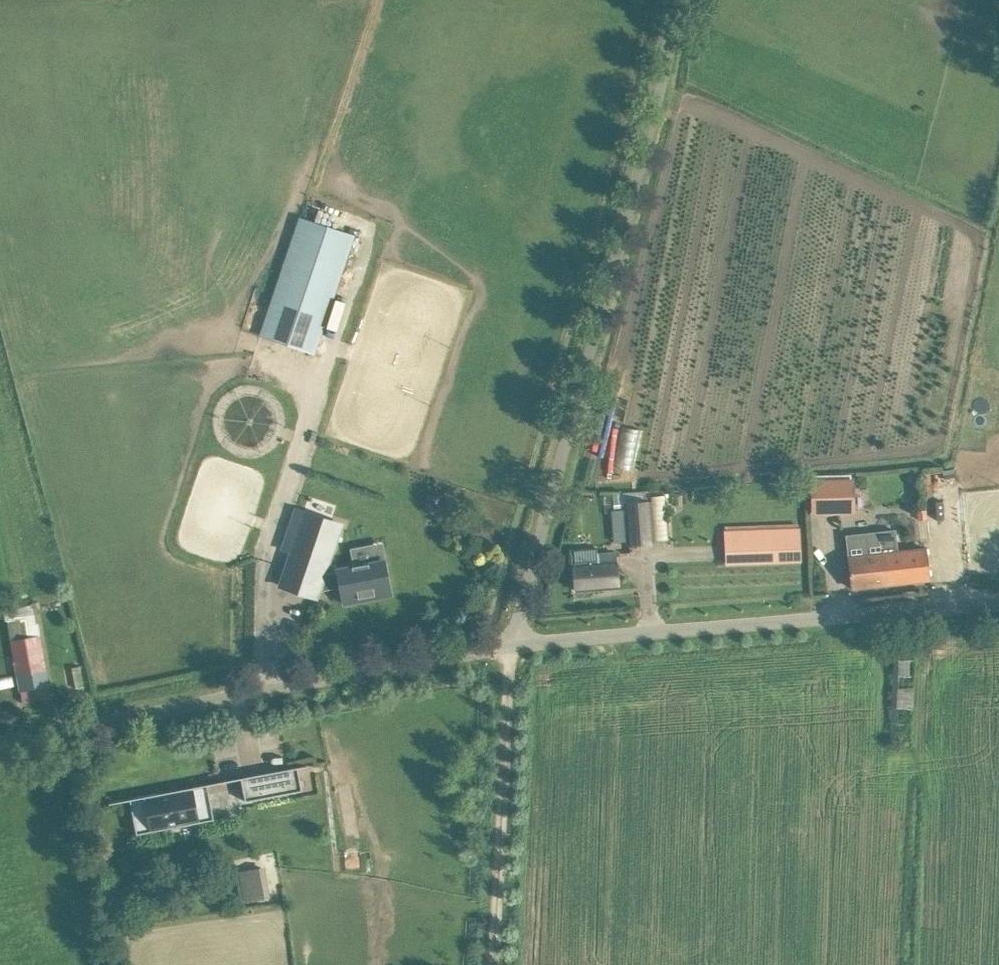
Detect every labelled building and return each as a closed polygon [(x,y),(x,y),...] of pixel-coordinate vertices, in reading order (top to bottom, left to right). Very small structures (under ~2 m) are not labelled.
[(314,352),(354,233),(300,214),(259,333),(314,352)] [(852,477),(812,478),(814,512),(853,511),(852,477)] [(652,541),(648,488),(624,490),(628,543),(652,541)] [(282,547),(291,550),(280,585),(316,597),(318,590),(341,586),(344,602),(364,598),(363,595),(389,590),(384,560),(338,569),(338,570),(323,573),(332,546),(340,523),(295,509),(282,547)] [(728,562),(801,559),(800,526),(727,529),(728,562)] [(848,556),(849,567),(851,587),(929,579),(925,548),(848,556)] [(576,590),(618,586),(615,552),(596,554),(597,562),(573,564),(576,590)] [(45,668),(39,635),(11,641),(17,673),(45,668)] [(48,684),(45,668),(17,673),(20,690),(48,684)] [(302,790),(297,766),(240,777),(245,800),(302,790)] [(170,790),(129,798),(129,799),(136,833),(214,819),(207,785),(207,783),(178,789),(170,790)] [(237,869),(241,901),(267,897),(263,866),(237,869)]
